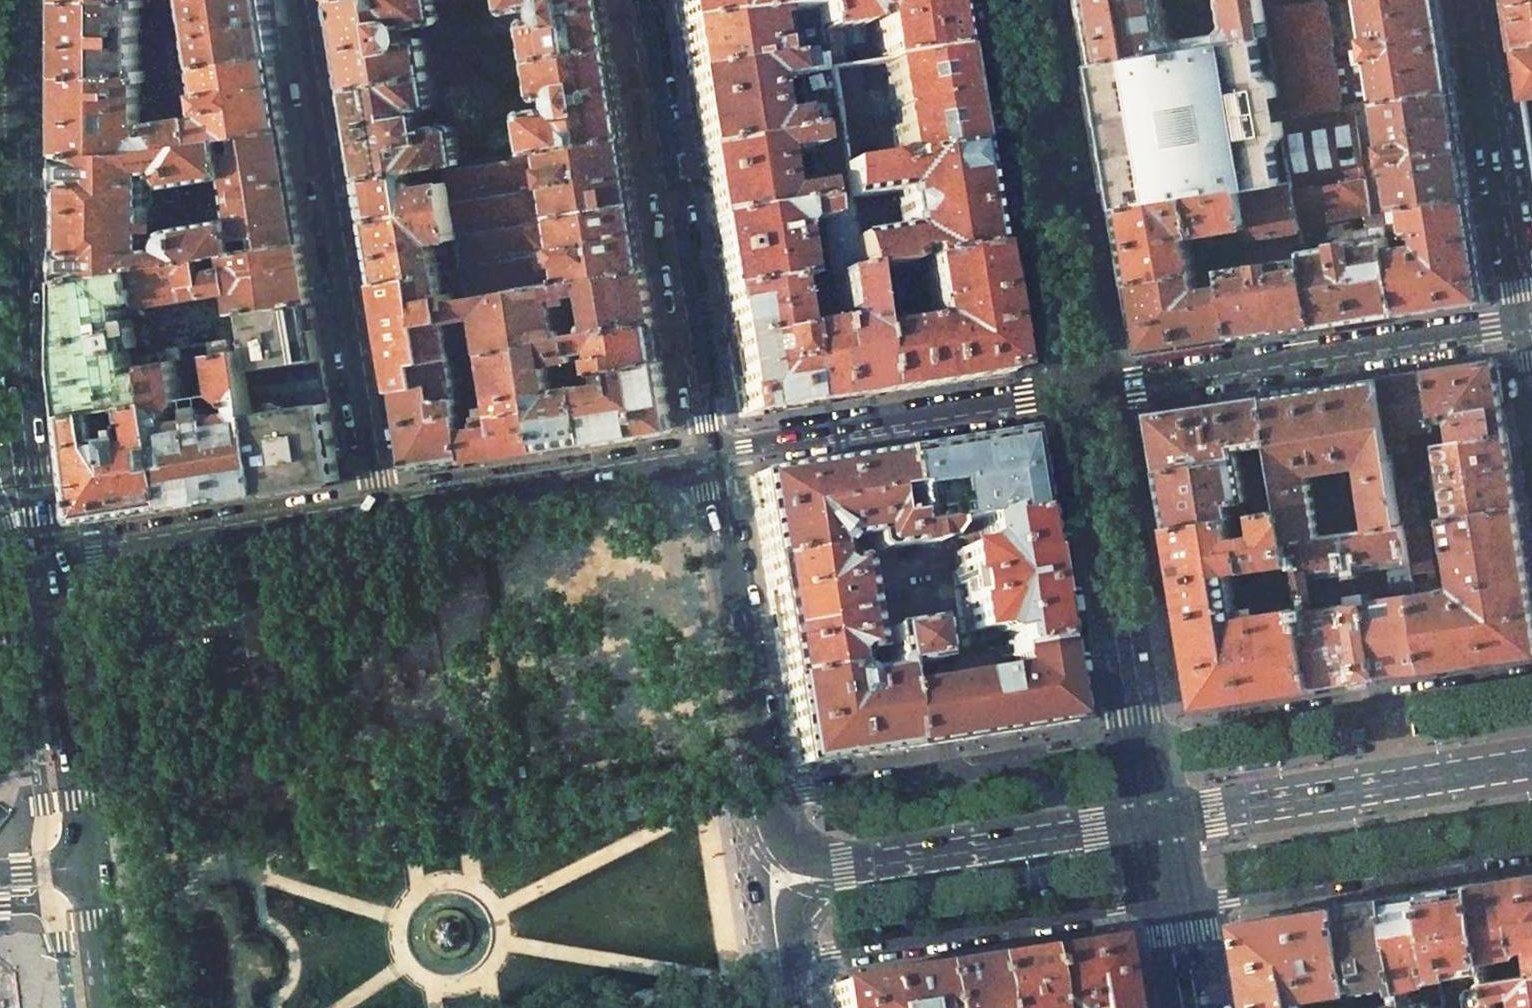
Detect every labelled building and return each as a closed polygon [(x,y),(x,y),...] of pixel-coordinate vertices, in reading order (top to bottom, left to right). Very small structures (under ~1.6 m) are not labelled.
[(197,62),(193,63),(193,64),(191,65),(191,68),(275,54),(267,0),(187,0),(197,62)] [(349,89),(430,76),(424,40),(422,38),(419,37),(407,39),(405,29),(422,26),(435,24),(438,22),(439,19),(436,1),(436,0),(335,0),(349,89)] [(506,9),(508,12),(512,12),(541,8),(543,17),(530,19),(527,21),(527,23),(532,54),(612,42),(606,0),(505,0),(506,9)] [(677,28),(678,28),(814,9),(813,7),(812,0),(673,0),(677,28)] [(813,7),(814,9),(821,55),(824,71),(838,69),(835,46),(859,42),(861,40),(859,26),(860,26),(864,21),(863,15),(872,14),(877,47),(852,50),(852,58),(858,57),(859,66),(885,62),(953,53),(954,53),(952,39),(946,0),(855,0),(839,3),(813,7)] [(1268,37),(1264,10),(1262,0),(1223,0),(1227,26),(1219,34),(1180,40),(1170,34),(1164,0),(1082,0),(1094,64),(1259,38),(1268,37)] [(1327,0),(1328,0),(1262,0),(1264,10),(1327,0)] [(1264,10),(1268,37),(1275,81),(1281,117),(1455,89),(1441,0),(1362,0),(1370,57),(1337,62),(1327,0),(1264,10)] [(1515,49),(1531,47),(1531,0),(1508,0),(1515,49)] [(63,76),(145,76),(145,70),(141,70),(141,7),(145,7),(145,3),(63,1),(63,30),(62,30),(62,47),(63,48),(63,76)] [(686,77),(802,58),(821,55),(814,9),(678,28),(686,77)] [(1259,38),(1094,64),(1118,208),(1245,188),(1282,183),(1277,149),(1284,139),(1281,117),(1275,81),(1264,73),(1259,38)] [(529,153),(627,137),(627,136),(612,42),(532,54),(538,95),(540,98),(543,99),(555,96),(557,106),(527,111),(524,113),(523,116),(529,153)] [(1515,49),(1531,155),(1531,47),(1515,49)] [(953,53),(885,62),(901,159),(968,147),(968,146),(953,53)] [(199,144),(287,128),(275,54),(191,68),(191,72),(194,71),(194,73),(198,72),(205,117),(195,119),(199,144)] [(833,129),(824,71),(821,55),(802,58),(686,77),(698,151),(833,129)] [(838,69),(824,71),(833,129),(839,169),(861,165),(846,68),(838,69)] [(63,154),(141,154),(199,144),(195,119),(153,125),(148,135),(141,136),(141,83),(145,83),(145,76),(63,76),(64,105),(62,106),(62,124),(64,124),(63,154)] [(349,89),(363,178),(410,170),(445,165),(462,163),(456,128),(454,125),(450,124),(423,128),(421,111),(430,110),(432,108),(434,107),(434,104),(430,76),(349,89)] [(1295,189),(1368,175),(1376,211),(1388,209),(1471,196),(1472,195),(1456,90),(1455,89),(1281,117),(1284,139),(1291,182),(1294,181),(1295,189)] [(135,269),(305,241),(287,128),(199,144),(141,154),(63,154),(62,154),(62,188),(64,188),(64,246),(63,246),(63,280),(64,280),(135,269)] [(710,223),(710,224),(844,203),(839,169),(833,129),(698,151),(698,153),(697,153),(702,181),(703,180),(705,193),(704,193),(708,223),(710,223)] [(451,207),(455,231),(637,203),(633,176),(632,163),(627,137),(529,153),(499,157),(495,158),(462,163),(445,165),(448,182),(451,207)] [(861,165),(839,169),(844,203),(894,195),(900,234),(850,241),(855,272),(890,267),(906,264),(905,255),(917,253),(918,262),(985,252),(985,249),(975,192),(977,192),(970,148),(968,148),(968,147),(901,159),(861,165)] [(410,170),(363,178),(370,220),(451,207),(448,182),(412,187),(410,170)] [(1368,175),(1295,189),(1302,229),(1303,229),(1302,222),(1367,212),(1370,239),(1354,242),(1354,240),(1336,243),(1336,245),(1306,251),(1319,326),(1401,313),(1392,248),(1389,222),(1388,209),(1376,211),(1368,175)] [(1282,183),(1245,188),(1251,228),(1249,228),(1251,238),(1302,229),(1295,189),(1294,181),(1291,182),(1282,183)] [(1125,239),(1126,245),(1124,245),(1130,283),(1131,283),(1198,273),(1192,237),(1249,228),(1251,228),(1245,188),(1118,208),(1122,233),(1124,233),(1125,239)] [(1487,295),(1472,200),(1471,196),(1388,209),(1389,222),(1407,220),(1408,232),(1411,236),(1417,236),(1419,244),(1409,245),(1409,240),(1401,242),(1402,247),(1392,248),(1401,313),(1437,308),(1486,301),(1486,300),(1487,299),(1487,295)] [(465,298),(516,289),(648,268),(642,229),(637,203),(455,231),(456,238),(461,271),(463,284),(465,298)] [(844,203),(710,224),(713,244),(712,244),(720,295),(784,285),(796,283),(788,236),(794,226),(819,222),(828,277),(855,272),(850,241),(844,203)] [(370,220),(369,220),(376,260),(380,283),(440,274),(441,274),(438,255),(448,254),(446,240),(456,238),(455,231),(451,207),(370,220)] [(305,241),(135,269),(139,300),(140,306),(143,307),(234,292),(237,313),(249,311),(314,301),(314,299),(315,299),(312,276),(310,276),(305,241)] [(1300,257),(1225,268),(1228,284),(1229,284),(1237,339),(1319,326),(1306,251),(1305,248),(1298,249),(1300,257)] [(890,267),(855,272),(875,394),(906,389),(906,390),(922,387),(973,379),(974,379),(1007,374),(985,252),(918,262),(922,281),(917,281),(919,292),(923,291),(929,323),(899,327),(890,267)] [(574,334),(656,321),(657,321),(650,278),(649,278),(648,268),(516,289),(525,341),(574,334)] [(68,415),(157,401),(151,367),(153,365),(176,361),(174,350),(174,348),(150,352),(150,350),(148,350),(147,345),(149,345),(146,325),(138,326),(138,321),(129,322),(125,303),(139,300),(135,269),(64,280),(63,369),(68,415)] [(824,326),(837,400),(837,401),(875,395),(875,394),(855,272),(828,277),(817,279),(820,296),(833,294),(836,316),(846,315),(847,322),(824,326)] [(1144,353),(1237,339),(1229,284),(1228,284),(1211,287),(1210,282),(1205,283),(1205,287),(1200,288),(1198,273),(1131,283),(1144,353)] [(440,274),(380,283),(387,329),(388,329),(390,342),(389,342),(396,389),(398,389),(422,385),(420,362),(455,357),(466,355),(465,350),(461,350),(461,353),(455,353),(449,321),(481,316),(487,352),(525,345),(525,341),(516,289),(465,298),(463,284),(442,287),(440,274)] [(720,295),(735,392),(736,392),(740,417),(837,400),(824,326),(791,331),(784,285),(720,295)] [(248,371),(323,358),(314,301),(249,311),(254,340),(243,341),(248,371)] [(656,321),(574,334),(577,353),(594,350),(595,356),(593,360),(595,371),(601,370),(662,360),(656,321)] [(525,345),(542,448),(542,449),(552,447),(591,440),(580,373),(577,353),(574,334),(525,341),(525,345)] [(267,491),(254,415),(248,371),(243,341),(234,340),(174,350),(176,361),(153,365),(151,367),(157,401),(174,505),(174,507),(230,498),(230,497),(264,492),(267,492),(267,491)] [(470,460),(542,450),(542,448),(525,345),(487,352),(494,398),(493,398),(494,406),(487,407),(488,415),(480,416),(482,428),(465,429),(470,459),(470,460)] [(398,389),(410,469),(470,459),(465,429),(455,357),(420,362),(422,385),(398,389)] [(254,415),(330,402),(323,358),(248,371),(254,415)] [(1432,370),(1431,370),(1439,421),(1449,419),(1455,424),(1453,428),(1455,441),(1507,432),(1507,429),(1508,428),(1506,413),(1504,414),(1503,401),(1497,361),(1495,359),(1432,369),(1432,370)] [(586,372),(580,373),(591,440),(673,427),(662,360),(601,370),(601,374),(604,373),(605,383),(588,385),(586,372)] [(1431,370),(1382,378),(1393,451),(1415,448),(1414,442),(1409,442),(1408,433),(1428,430),(1430,445),(1442,443),(1439,421),(1431,370)] [(1314,388),(1267,396),(1277,455),(1286,508),(1292,542),(1321,537),(1311,473),(1364,464),(1374,529),(1404,524),(1393,451),(1382,378),(1330,386),(1314,388)] [(1192,406),(1153,412),(1161,457),(1163,470),(1244,456),(1242,447),(1252,446),(1254,458),(1261,457),(1277,455),(1267,396),(1267,394),(1230,400),(1230,402),(1229,402),(1229,400),(1211,403),(1211,405),(1192,407),(1192,406)] [(68,415),(81,519),(82,520),(174,505),(157,401),(68,415)] [(267,491),(343,479),(330,402),(254,415),(267,491)] [(1393,451),(1404,524),(1406,523),(1428,520),(1447,516),(1519,504),(1507,432),(1455,441),(1442,443),(1430,445),(1415,448),(1393,451)] [(943,524),(979,519),(979,518),(994,515),(996,521),(1033,514),(1032,509),(1031,509),(1028,493),(1029,493),(1024,468),(1023,459),(1022,459),(1018,434),(995,438),(995,437),(971,442),(971,441),(962,443),(947,446),(947,445),(890,455),(896,494),(904,493),(907,516),(904,516),(909,547),(939,543),(944,547),(953,538),(951,528),(944,529),(943,524)] [(763,560),(833,550),(833,549),(838,542),(866,538),(868,548),(874,552),(909,547),(904,516),(889,519),(885,496),(896,494),(890,455),(749,477),(763,560)] [(1277,455),(1261,457),(1269,511),(1286,508),(1277,455)] [(1244,456),(1163,470),(1173,526),(1232,517),(1235,516),(1233,504),(1241,503),(1241,501),(1252,499),(1244,456)] [(1406,523),(1412,561),(1417,594),(1428,668),(1428,669),(1429,670),(1456,665),(1472,662),(1494,658),(1494,659),(1531,653),(1531,572),(1523,504),(1519,504),(1447,516),(1453,555),(1457,555),(1457,562),(1469,560),(1473,585),(1469,585),(1468,579),(1461,580),(1462,587),(1445,589),(1445,587),(1443,587),(1443,589),(1438,590),(1428,520),(1406,523)] [(1173,526),(1172,526),(1179,566),(1180,566),(1181,572),(1183,579),(1181,579),(1188,616),(1239,607),(1234,572),(1295,563),(1292,542),(1286,508),(1269,511),(1258,513),(1260,525),(1255,526),(1256,533),(1235,536),(1232,517),(1173,526)] [(962,584),(970,632),(981,630),(983,641),(1001,638),(1001,634),(1009,633),(1012,649),(1055,642),(1055,641),(1056,641),(1047,585),(1044,585),(1042,571),(1044,570),(1034,515),(1033,515),(1033,514),(996,521),(994,515),(979,518),(979,519),(982,539),(976,546),(956,550),(959,567),(957,567),(954,571),(957,584),(962,584)] [(1404,524),(1374,529),(1354,532),(1350,533),(1356,571),(1412,561),(1406,523),(1404,524)] [(1302,607),(1317,687),(1365,680),(1365,678),(1372,677),(1362,602),(1324,608),(1319,576),(1356,571),(1350,533),(1343,534),(1321,537),(1292,542),(1295,563),(1302,607)] [(769,598),(774,633),(775,633),(776,644),(776,645),(776,650),(777,651),(782,677),(781,678),(782,683),(783,682),(852,670),(850,662),(856,654),(867,652),(864,632),(853,562),(842,564),(835,559),(833,550),(763,560),(762,560),(763,565),(764,566),(768,592),(767,593),(768,598),(769,598)] [(1362,602),(1372,677),(1428,668),(1417,594),(1374,600),(1374,593),(1367,594),(1368,601),(1362,602)] [(1188,616),(1202,700),(1203,700),(1203,703),(1205,703),(1205,704),(1317,687),(1302,607),(1264,613),(1263,604),(1255,605),(1256,614),(1241,617),(1239,607),(1188,616)] [(782,683),(795,767),(796,767),(875,755),(881,754),(881,756),(894,754),(900,753),(904,752),(904,750),(896,688),(897,688),(894,668),(923,664),(923,662),(935,661),(935,659),(931,634),(934,633),(933,631),(930,631),(929,622),(885,629),(891,669),(859,674),(853,672),(852,670),(783,682),(783,683),(782,683)] [(970,741),(1007,735),(1007,734),(1031,730),(1031,731),(1058,727),(1070,725),(1055,642),(1012,649),(1015,670),(897,688),(896,688),(904,750),(923,747),(923,748),(969,741),(969,740),(970,741)] [(1352,734),(1353,740),(1365,738),(1363,726),(1351,728),(1352,734)] [(1368,842),(1369,849),(1381,847),(1379,835),(1367,837),(1368,842)] [(1474,883),(1491,981),(1500,980),(1499,969),(1500,967),(1498,958),(1523,953),(1526,947),(1531,946),(1531,873),(1474,883)] [(1425,890),(1435,954),(1439,978),(1452,975),(1455,992),(1460,997),(1469,995),(1471,1007),(1496,1007),(1494,999),(1491,981),(1474,883),(1425,890)] [(1434,982),(1429,955),(1435,954),(1425,890),(1387,896),(1406,1007),(1444,1007),(1444,1005),(1431,1007),(1429,1004),(1426,1001),(1421,1001),(1420,999),(1419,998),(1413,1000),(1410,988),(1434,982)] [(1341,904),(1352,963),(1358,961),(1363,989),(1395,984),(1398,1003),(1367,1007),(1406,1007),(1387,896),(1341,904)] [(1242,921),(1257,1007),(1301,1007),(1300,999),(1305,999),(1306,1005),(1312,1004),(1311,998),(1357,990),(1352,963),(1341,904),(1294,911),(1281,913),(1281,915),(1242,921)] [(1032,954),(1041,1007),(1119,1007),(1107,942),(1063,949),(1063,948),(1033,953),(1033,954),(1032,954)] [(987,1007),(1041,1007),(1032,954),(1020,956),(1015,957),(1015,955),(980,961),(987,1007)] [(932,968),(938,1007),(987,1007),(980,961),(932,968)] [(1519,967),(1519,970),(1504,972),(1505,979),(1531,974),(1531,965),(1519,967)] [(831,984),(831,985),(830,986),(830,987),(828,987),(832,1007),(938,1007),(932,968),(831,984)] [(1491,981),(1494,999),(1519,995),(1521,1006),(1513,1007),(1531,1007),(1531,974),(1505,979),(1500,980),(1491,981)]
